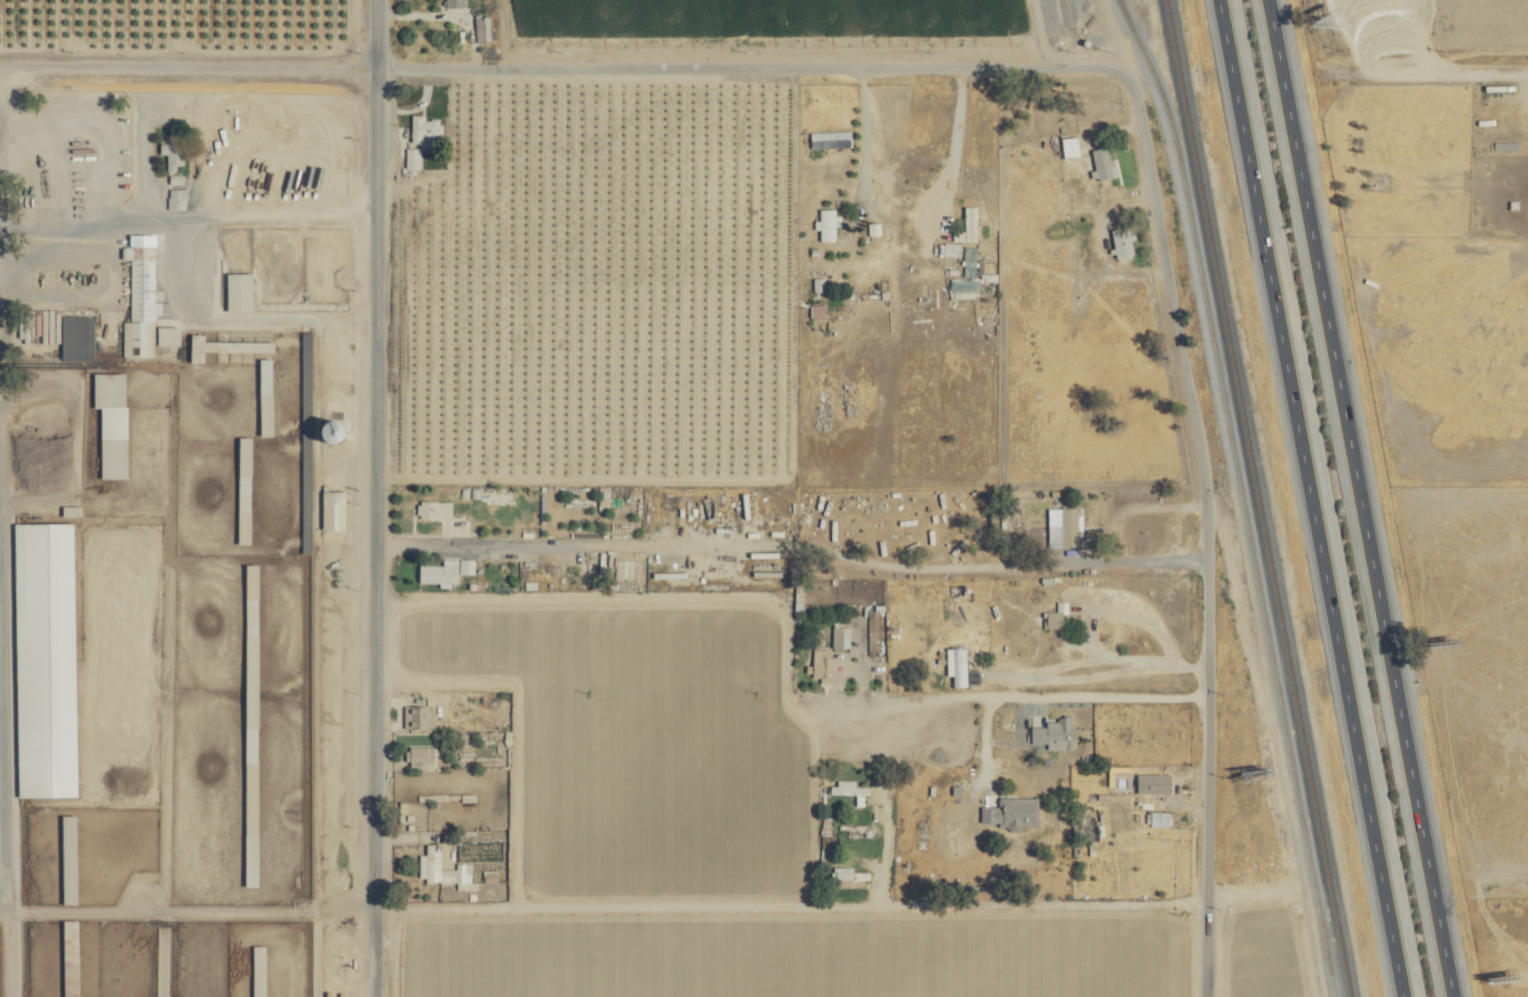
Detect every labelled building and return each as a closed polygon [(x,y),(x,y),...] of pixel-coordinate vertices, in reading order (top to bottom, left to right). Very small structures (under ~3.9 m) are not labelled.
[(477,42),(490,41),(490,17),(476,17),(477,42)] [(412,144),(437,144),(437,136),(442,136),(442,118),(426,118),(426,114),(413,114),(412,144)] [(853,146),(852,129),(811,131),(811,147),(853,146)] [(1061,137),(1064,157),(1081,154),(1078,135),(1061,137)] [(184,142),(160,142),(161,154),(167,154),(167,171),(177,171),(177,165),(184,164),(184,142)] [(1097,169),(1091,171),(1093,181),(1119,175),(1114,157),(1111,158),(1107,146),(1092,150),(1097,169)] [(421,147),(406,147),(406,168),(421,168),(421,147)] [(184,174),(170,174),(170,183),(184,184),(184,174)] [(171,188),(170,199),(187,200),(188,189),(171,188)] [(978,205),(964,206),(965,230),(953,230),(954,241),(979,240),(978,205)] [(820,240),(837,240),(836,225),(839,225),(839,208),(820,208),(820,220),(815,220),(815,229),(820,229),(820,240)] [(869,235),(882,235),(881,221),(868,222),(869,235)] [(1136,254),(1131,226),(1111,229),(1114,249),(1113,250),(1115,257),(1136,254)] [(155,356),(155,314),(168,314),(168,301),(155,301),(156,234),(131,234),(131,246),(126,246),(126,259),(131,259),(130,320),(123,320),(123,356),(155,356)] [(962,242),(944,242),(944,255),(962,256),(962,242)] [(254,272),(228,273),(229,311),(255,310),(254,272)] [(181,345),(181,326),(159,326),(158,345),(181,345)] [(273,358),(261,358),(261,434),(274,434),(273,358)] [(102,477),(129,476),(128,373),(95,373),(95,406),(101,406),(102,477)] [(253,435),(240,435),(239,485),(252,486),(253,435)] [(323,489),(324,528),(347,528),(346,488),(323,489)] [(452,500),(419,499),(418,516),(452,517),(452,500)] [(1078,506),(1050,507),(1051,531),(1065,531),(1065,538),(1055,539),(1055,545),(1079,544),(1078,506)] [(75,521),(16,521),(16,541),(43,541),(54,541),(54,550),(58,550),(58,560),(67,560),(67,574),(75,574),(75,521)] [(443,563),(419,563),(419,581),(440,582),(440,585),(451,586),(451,582),(459,582),(459,573),(475,573),(475,557),(444,557),(443,563)] [(633,577),(634,558),(617,557),(617,577),(633,577)] [(1049,617),(1049,626),(1064,626),(1063,610),(1048,611),(1048,617),(1049,617)] [(851,626),(834,625),(833,647),(850,647),(851,626)] [(968,685),(968,646),(946,647),(947,674),(953,674),(953,685),(968,685)] [(813,664),(807,664),(806,671),(813,672),(813,680),(838,681),(839,656),(831,656),(831,648),(813,647),(813,664)] [(435,726),(435,704),(405,704),(405,727),(435,726)] [(1074,747),(1074,716),(1058,716),(1058,720),(1047,720),(1047,726),(1032,726),(1033,747),(1074,747)] [(427,762),(427,769),(434,769),(435,745),(411,745),(411,762),(427,762)] [(78,794),(78,764),(71,764),(71,773),(67,773),(67,786),(55,786),(55,795),(78,794)] [(1138,791),(1172,792),(1172,773),(1138,772),(1138,791)] [(856,779),(838,778),(838,785),(831,785),(831,793),(854,793),(854,805),(865,805),(865,794),(870,794),(871,785),(856,785),(856,779)] [(1039,797),(999,796),(999,807),(983,806),(982,821),(1002,821),(1002,827),(1039,827),(1039,797)] [(1171,811),(1151,810),(1150,825),(1170,826),(1171,811)] [(63,814),(64,902),(79,902),(77,814),(63,814)] [(471,862),(457,862),(456,868),(441,868),(441,846),(427,845),(426,853),(420,853),(419,879),(462,881),(462,888),(471,888),(471,862)] [(855,865),(835,865),(835,879),(871,878),(871,870),(855,870),(855,865)] [(79,919),(64,919),(65,937),(79,937),(79,919)] [(267,944),(254,944),(254,996),(267,996),(267,944)]
